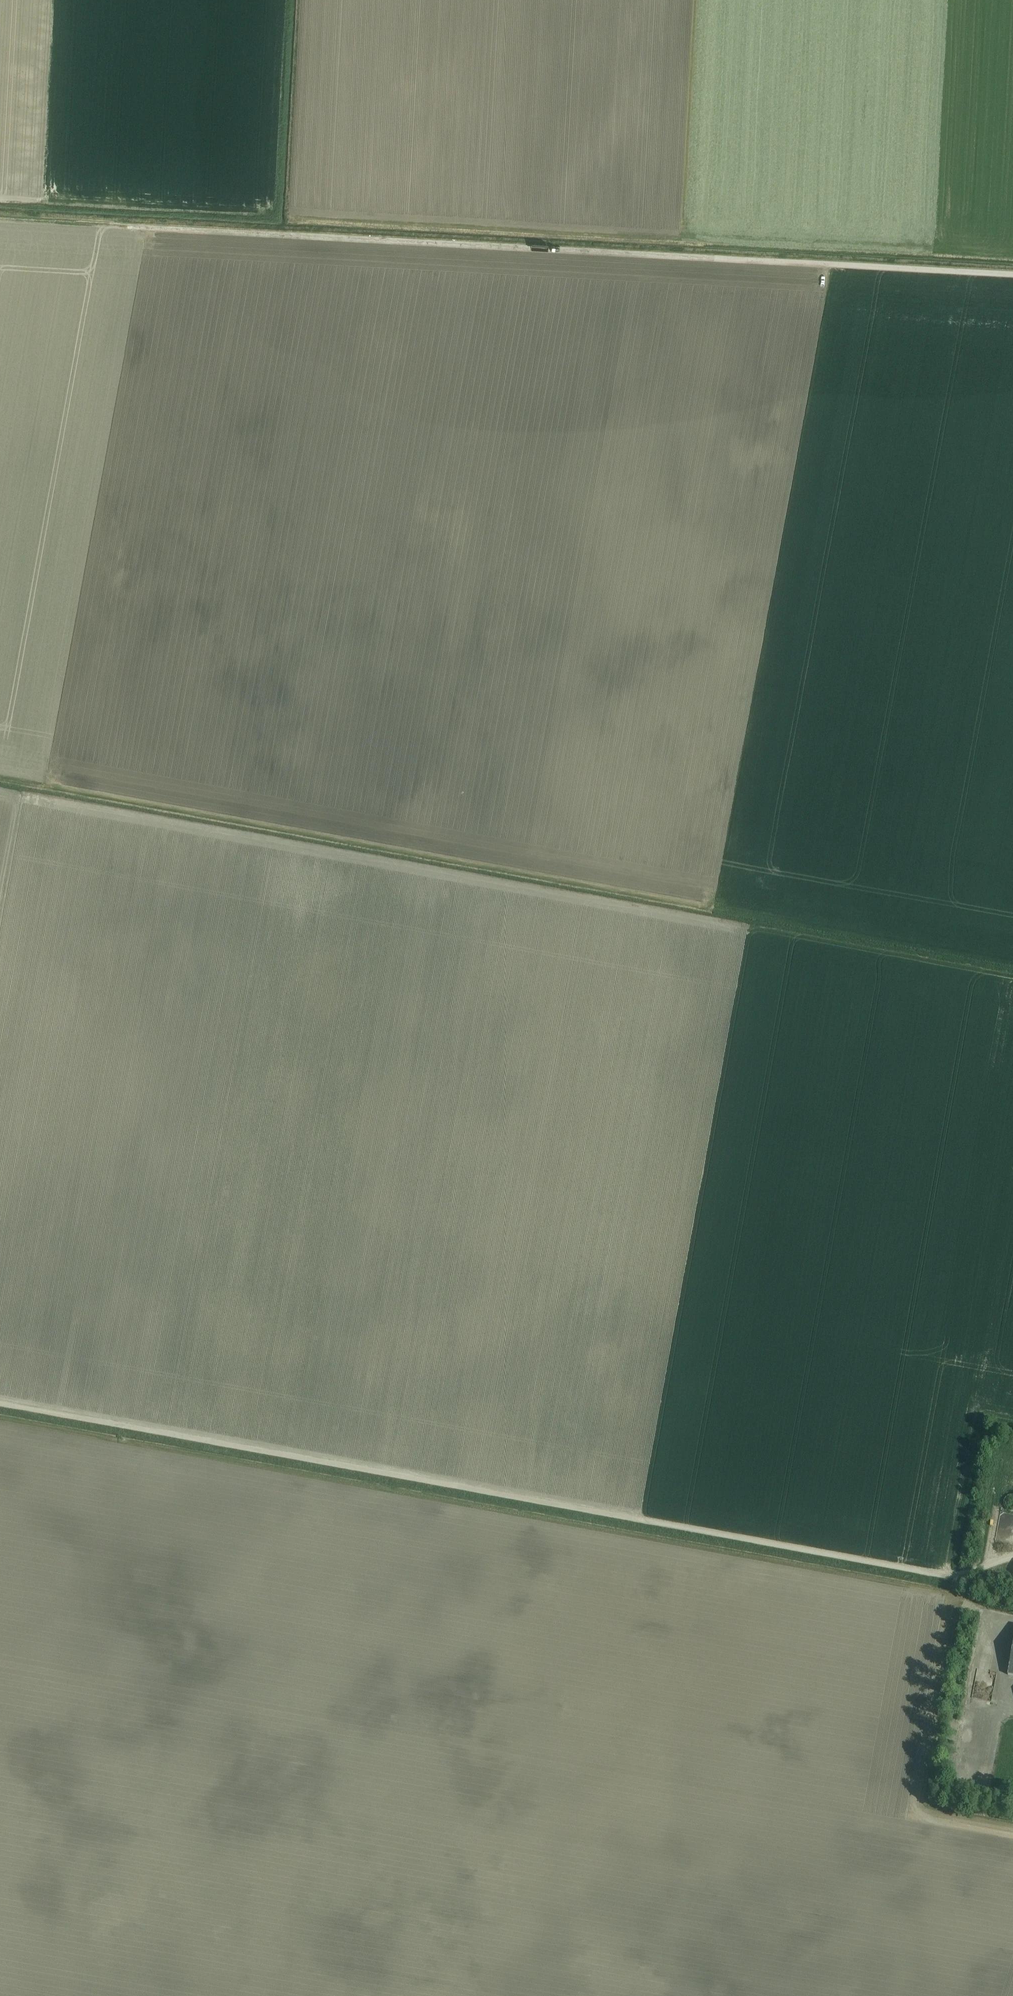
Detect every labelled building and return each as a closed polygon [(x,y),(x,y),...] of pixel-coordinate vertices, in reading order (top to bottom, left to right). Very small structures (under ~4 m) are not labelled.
[(1001,1515),(997,1539),(1012,1541),(1012,1517),(1001,1515)]
